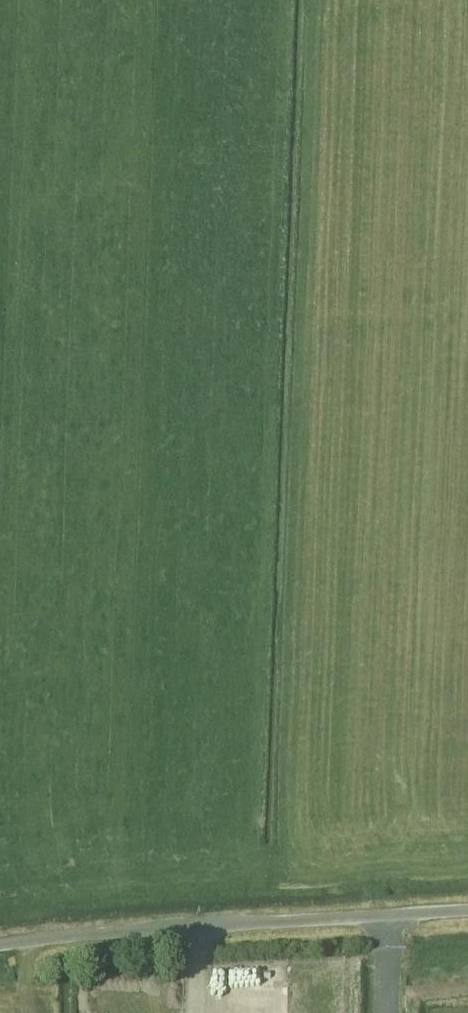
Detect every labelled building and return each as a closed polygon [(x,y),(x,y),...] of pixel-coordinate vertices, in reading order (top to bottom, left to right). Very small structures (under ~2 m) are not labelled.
[(216,975),(214,1012),(243,1012),(244,976),(216,975)]
